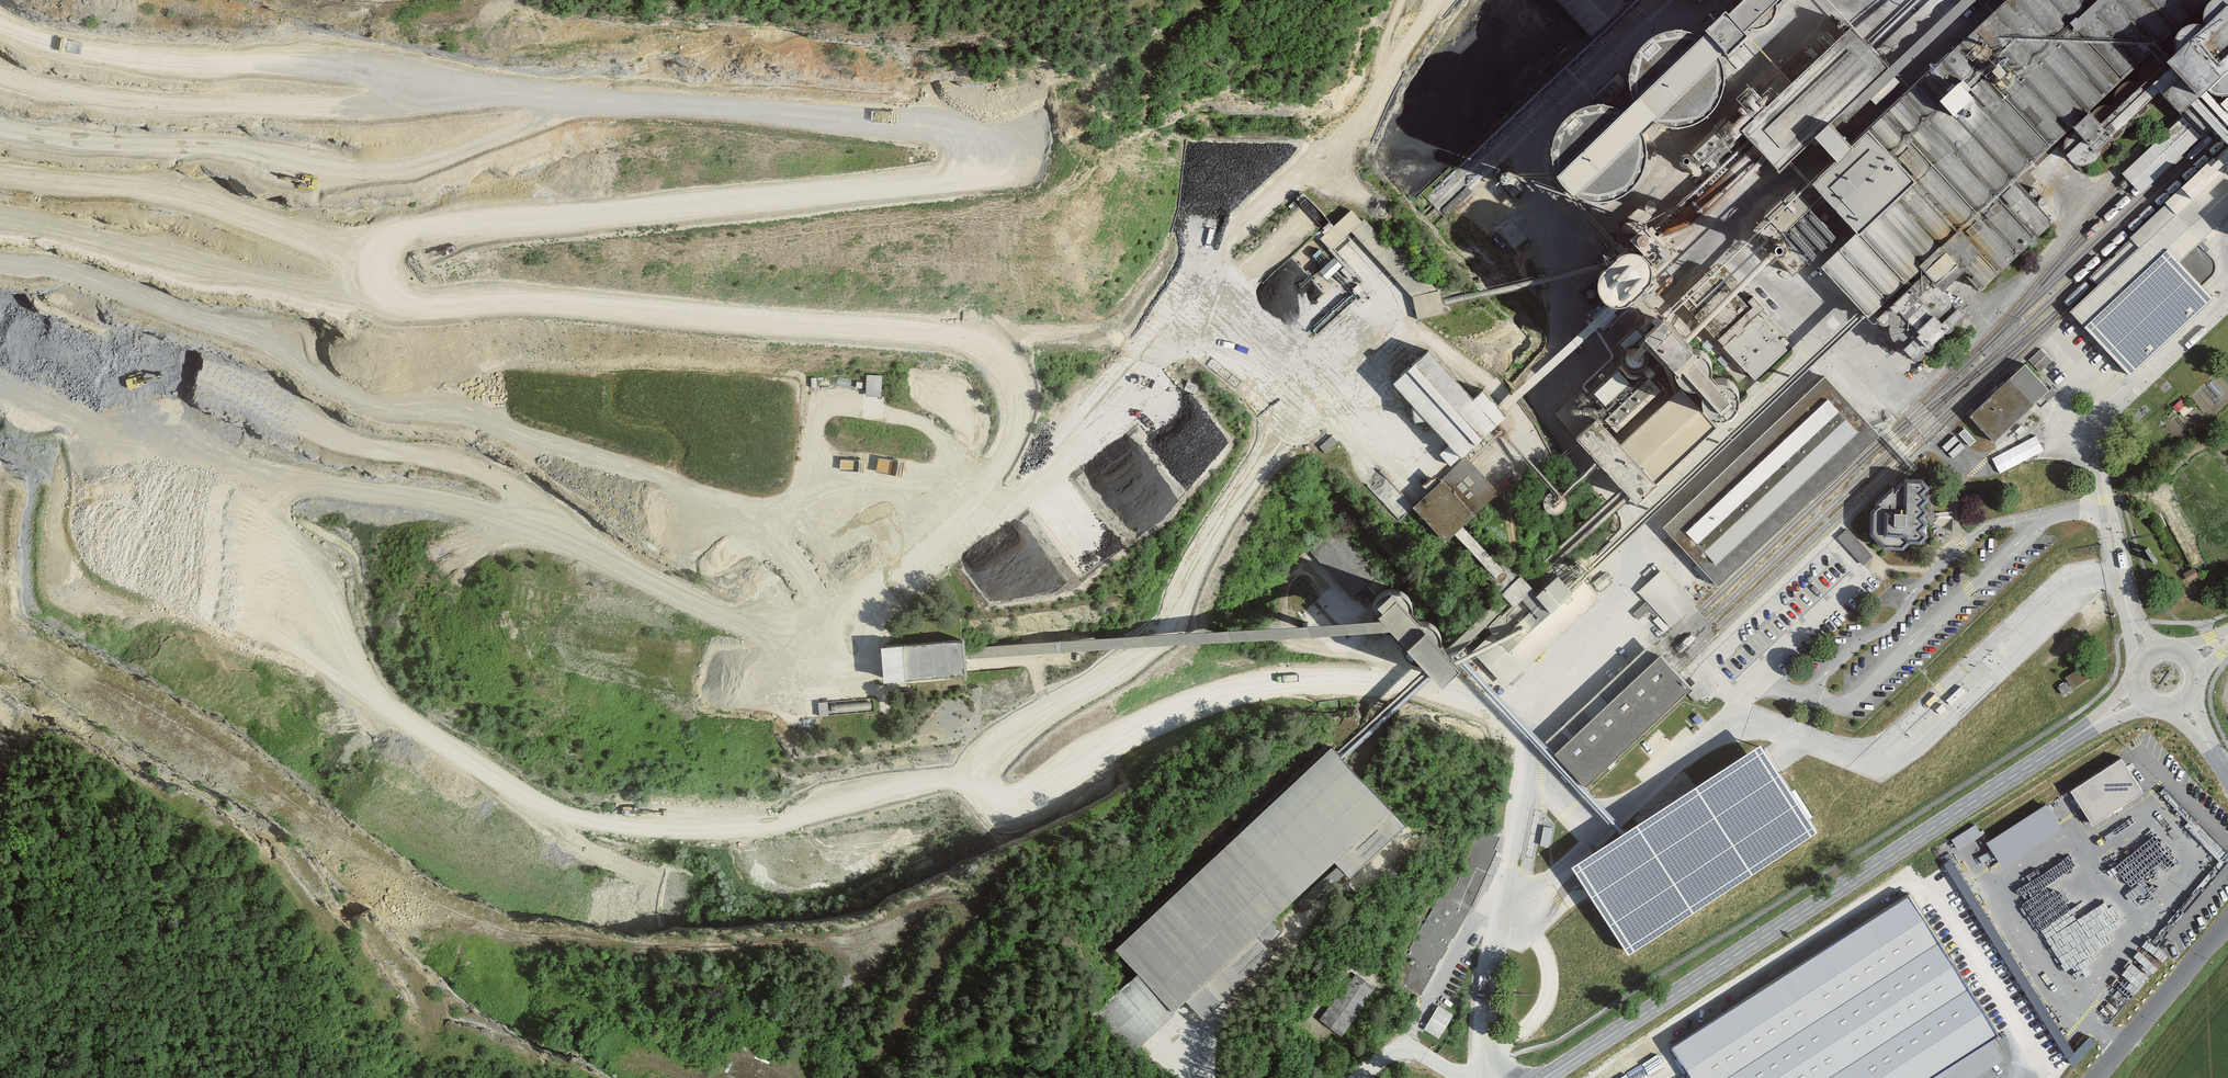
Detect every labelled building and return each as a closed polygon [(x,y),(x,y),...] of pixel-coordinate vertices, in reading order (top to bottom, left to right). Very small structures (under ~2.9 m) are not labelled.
[(1588,34),(1624,3),(1621,0),(1557,0),(1588,34)] [(1747,32),(1753,35),(1760,35),(1767,33),(1772,29),(1777,23),(1779,16),(1779,8),(1776,1),(1775,0),(1740,0),(1738,3),(1736,9),(1735,16),(1737,23),(1741,28),(1747,32)] [(1888,301),(1924,267),(1945,289),(1963,273),(1980,291),(2054,223),(2016,182),(2213,0),(2036,0),(1998,35),(1988,25),(1814,186),(1858,234),(1841,251),(1888,301)] [(1893,73),(1853,30),(1741,133),(1781,177),(1893,73)] [(1630,79),(1632,95),(1638,109),(1649,121),(1664,128),(1679,130),(1695,127),(1709,119),(1719,107),(1725,92),(1725,76),(1721,61),(1712,49),(1699,40),(1684,36),(1669,36),(1654,42),(1642,51),(1634,64),(1630,79)] [(1554,146),(1554,163),(1560,179),(1571,191),(1585,200),(1602,203),(1617,201),(1630,194),(1641,183),(1648,170),(1650,155),(1648,140),(1641,127),(1631,116),(1617,109),(1602,106),(1586,109),(1571,117),(1560,130),(1554,146)] [(2071,312),(2130,373),(2212,295),(2200,283),(2220,264),(2199,242),(2227,214),(2227,163),(2071,312)] [(1316,236),(1327,248),(1356,220),(1345,208),(1316,236)] [(1598,291),(1600,299),(1606,305),(1612,308),(1620,310),(1628,308),(1634,305),(1649,289),(1652,283),(1653,276),(1651,269),(1648,263),(1642,258),(1636,255),(1629,254),(1622,255),(1616,259),(1600,276),(1598,283),(1598,291)] [(1680,300),(1754,383),(1788,352),(1714,270),(1680,300)] [(1429,290),(1405,296),(1411,318),(1434,312),(1429,290)] [(1563,299),(1549,312),(1561,325),(1575,312),(1563,299)] [(1557,415),(1639,502),(1719,428),(1637,340),(1557,415)] [(2040,370),(2051,359),(2041,348),(2030,359),(2040,370)] [(1473,398),(1429,349),(1392,383),(1460,457),(1507,415),(1483,389),(1473,398)] [(1991,445),(2046,393),(2021,366),(1966,418),(1991,445)] [(866,394),(883,395),(883,374),(867,373),(866,394)] [(1664,528),(1719,586),(1880,435),(1825,377),(1664,528)] [(1441,482),(1413,508),(1445,543),(1499,493),(1465,457),(1440,480),(1441,482)] [(1881,562),(1903,561),(1933,538),(1933,486),(1913,479),(1862,527),(1864,546),(1881,562)] [(1515,656),(1588,588),(1562,561),(1490,628),(1503,643),(1515,656)] [(1639,593),(1673,627),(1694,607),(1660,573),(1639,593)] [(1454,665),(1442,652),(1397,603),(1379,620),(1386,627),(1442,688),(1460,672),(1454,665)] [(963,642),(882,649),(884,667),(885,683),(966,676),(965,659),(963,642)] [(1690,685),(1659,653),(1554,753),(1585,785),(1690,685)] [(2077,680),(2058,692),(2065,703),(2084,691),(2077,680)] [(1359,779),(1332,750),(1116,949),(1190,1030),(1406,830),(1359,779)] [(1661,838),(1592,881),(1634,948),(1821,831),(1773,754),(1655,828),(1661,838)] [(2143,793),(2121,759),(2070,792),(2092,826),(2143,793)] [(2002,868),(2062,829),(2046,805),(1986,844),(2002,868)] [(1972,839),(1981,834),(1975,823),(1966,828),(1972,839)] [(1421,1003),(1499,850),(1483,841),(1452,902),(1443,897),(1395,990),(1421,1003)] [(1913,891),(1675,1043),(1698,1077),(1924,1077),(2001,1028),(1913,891)] [(1375,1000),(1351,983),(1317,1029),(1341,1046),(1375,1000)] [(1439,1013),(1423,1039),(1442,1050),(1458,1025),(1439,1013)] [(2074,1064),(2096,1040),(2088,1033),(2071,1052),(2064,1045),(2059,1050),(2074,1064)]
